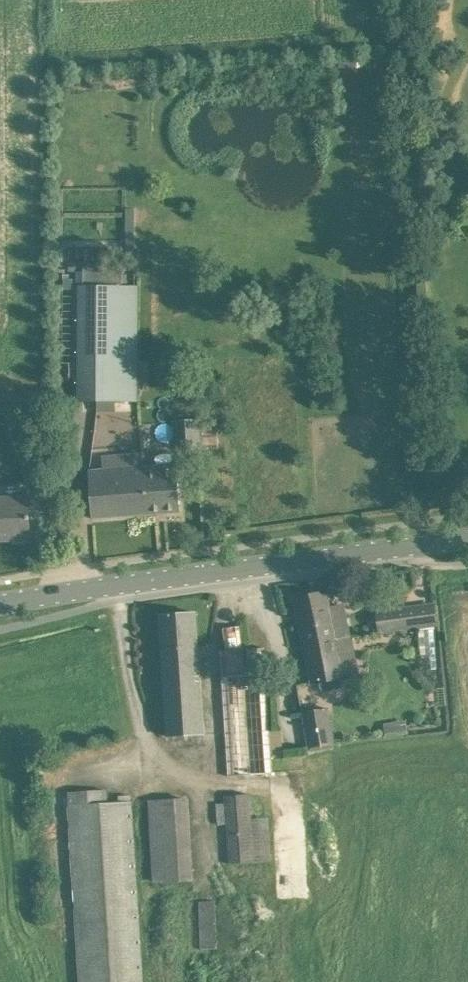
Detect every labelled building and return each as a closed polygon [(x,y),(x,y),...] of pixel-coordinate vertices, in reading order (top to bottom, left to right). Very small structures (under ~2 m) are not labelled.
[(85,287),(80,287),(81,399),(138,399),(137,287),(122,287),(122,264),(85,264),(85,287)] [(199,447),(197,420),(174,421),(175,448),(199,447)] [(93,518),(180,511),(177,465),(144,467),(143,454),(103,457),(104,470),(90,471),(93,518)] [(35,456),(23,457),(24,483),(37,482),(35,456)] [(31,540),(28,496),(0,498),(0,541),(31,540)] [(411,574),(397,576),(399,591),(413,590),(411,574)] [(296,597),(302,628),(322,624),(326,640),(335,638),(336,638),(350,636),(347,620),(345,608),(340,605),(329,607),(326,592),(296,597)] [(403,606),(377,610),(380,630),(406,627),(419,625),(422,624),(419,604),(403,606)] [(166,737),(203,734),(196,613),(159,615),(166,737)] [(358,675),(350,636),(336,638),(335,638),(326,640),(322,624),(302,628),(312,685),(319,683),(320,688),(326,691),(340,689),(343,683),(342,679),(358,675)] [(226,650),(218,651),(220,671),(227,777),(273,774),(265,647),(243,649),(240,626),(232,627),(223,628),(226,650)] [(309,748),(334,743),(327,707),(301,712),(309,748)] [(400,720),(384,723),(386,737),(408,734),(407,723),(401,724),(400,720)] [(119,803),(107,804),(106,791),(68,793),(80,981),(143,981),(130,795),(119,795),(119,803)] [(225,803),(217,804),(218,824),(226,824),(228,863),(272,861),(269,817),(250,818),(249,794),(224,796),(225,803)] [(187,799),(151,801),(156,882),(192,879),(187,799)] [(221,947),(219,899),(201,900),(202,947),(221,947)]
